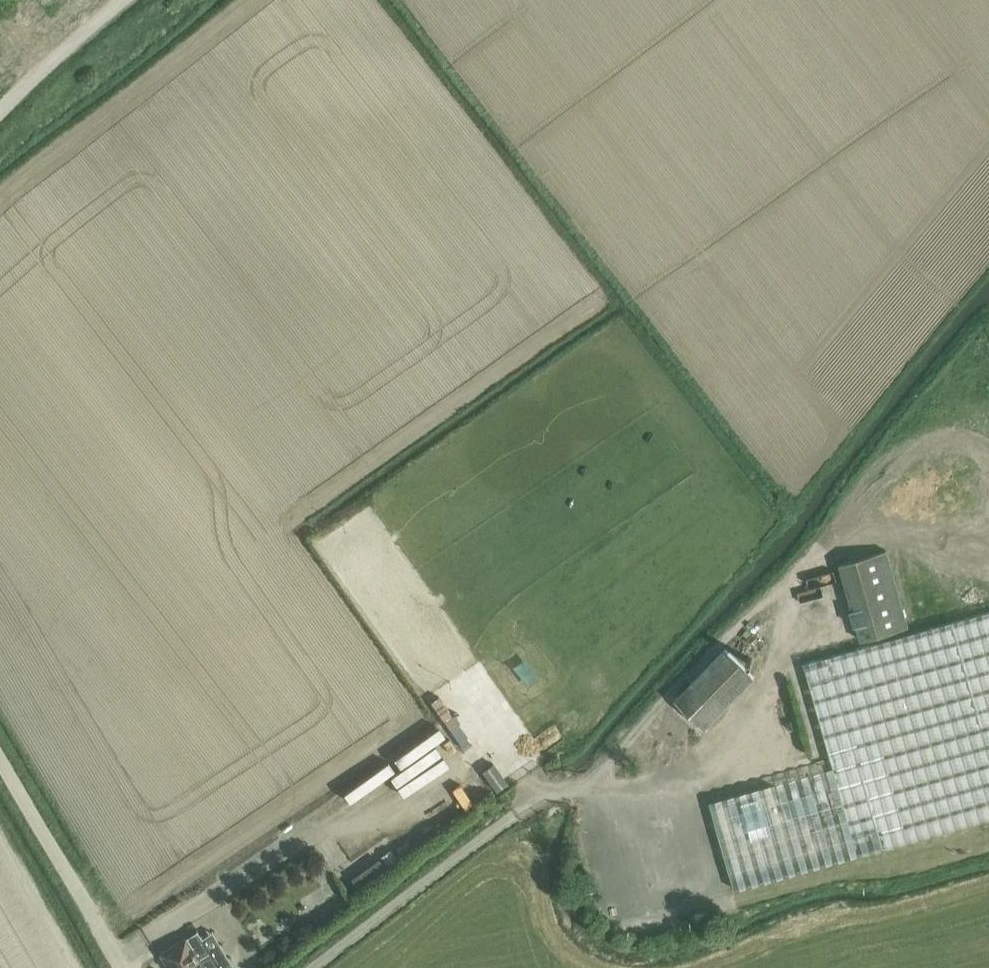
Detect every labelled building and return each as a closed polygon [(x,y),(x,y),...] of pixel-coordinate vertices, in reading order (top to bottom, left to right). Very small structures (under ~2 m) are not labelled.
[(903,546),(858,554),(872,633),(916,625),(903,546)] [(703,728),(753,676),(725,648),(675,700),(703,728)] [(733,889),(855,854),(832,766),(709,801),(733,889)] [(402,831),(390,837),(396,849),(408,843),(402,831)] [(196,930),(160,952),(169,967),(234,967),(211,931),(200,937),(196,930)]
